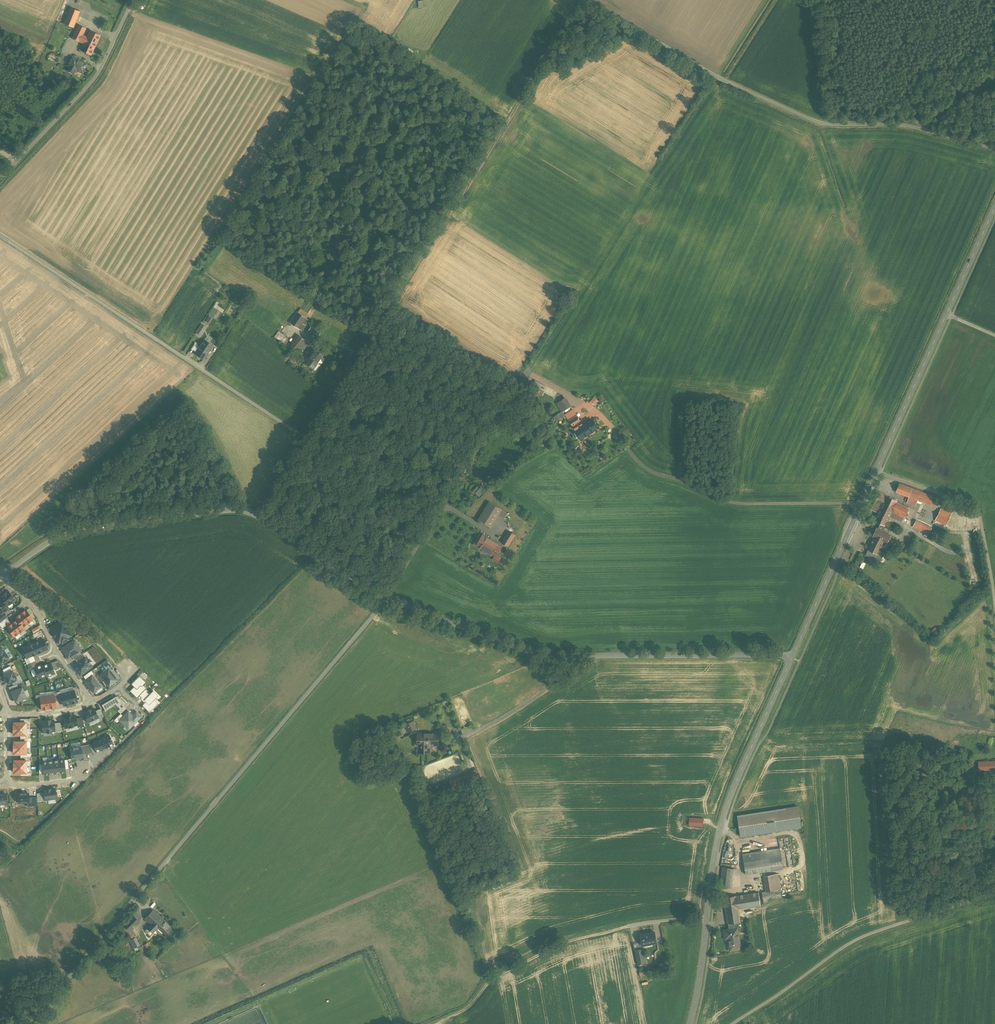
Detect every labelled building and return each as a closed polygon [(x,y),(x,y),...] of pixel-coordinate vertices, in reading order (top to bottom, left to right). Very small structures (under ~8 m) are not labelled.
[(80,11),(70,7),(63,23),(73,27),(80,11)] [(86,29),(78,25),(72,38),(79,41),(79,42),(83,44),(80,50),(91,55),(100,36),(90,31),(86,39),(82,37),(86,29)] [(78,60),(72,57),(68,65),(69,66),(67,70),(75,74),(75,73),(74,73),(76,69),(82,72),(86,64),(80,61),(80,62),(78,61),(78,60)] [(218,310),(223,313),(225,309),(215,304),(209,315),(214,317),(218,310)] [(301,308),(298,312),(305,317),(306,317),(308,313),(301,308)] [(305,317),(298,312),(291,322),(290,322),(299,328),(302,324),(307,318),(306,317),(305,317)] [(200,324),(196,330),(201,334),(205,327),(200,324)] [(315,329),(320,333),(323,330),(314,324),(312,326),(315,329)] [(320,333),(315,329),(311,334),(316,338),(320,333)] [(280,334),(286,340),(288,338),(279,331),(274,337),(277,338),(280,334)] [(280,334),(277,338),(289,348),(290,345),(288,344),(285,342),(286,340),(280,334)] [(298,335),(290,345),(298,351),(306,341),(298,335)] [(209,343),(204,340),(195,354),(203,359),(212,346),(209,344),(209,343)] [(317,349),(311,357),(309,355),(306,359),(308,361),(306,363),(314,368),(317,364),(317,363),(318,362),(322,356),(323,355),(324,355),(317,349)] [(546,386),(535,380),(530,389),(541,395),(546,386)] [(564,398),(557,403),(562,412),(570,407),(564,398)] [(592,419),(583,425),(576,414),(569,418),(570,420),(569,421),(573,426),(575,430),(581,439),(598,428),(592,419)] [(912,488),(899,483),(896,492),(909,497),(912,488)] [(937,498),(912,488),(909,497),(917,500),(934,506),(937,498)] [(886,496),(880,493),(874,505),(880,508),(878,511),(877,511),(877,512),(875,516),(876,516),(874,520),(881,523),(885,525),(888,527),(890,523),(887,521),(890,515),(902,521),(908,508),(896,502),(896,501),(886,496)] [(917,500),(909,497),(906,503),(915,506),(917,500)] [(489,502),(479,519),(491,527),(502,509),(489,502)] [(952,513),(941,508),(935,520),(946,525),(952,513)] [(931,530),(915,522),(913,526),(929,534),(931,530)] [(881,523),(878,529),(877,528),(874,534),(877,535),(875,537),(874,537),(872,543),(871,543),(868,549),(870,550),(877,553),(883,541),(886,543),(890,535),(882,531),(885,525),(881,523)] [(515,535),(509,531),(502,542),(508,546),(515,535)] [(481,538),(482,536),(479,534),(473,544),(486,552),(486,553),(494,557),(493,559),(498,562),(501,557),(497,555),(496,557),(487,552),(476,545),(478,542),(477,541),(479,537),(481,538)] [(494,542),(483,535),(482,536),(481,538),(479,537),(477,541),(478,542),(476,545),(487,552),(496,557),(497,555),(502,546),(494,541),(494,542)] [(878,553),(877,553),(870,550),(869,551),(868,551),(867,555),(866,555),(880,562),(883,555),(879,552),(878,553)] [(2,599),(7,606),(15,600),(8,591),(0,597),(2,599)] [(9,608),(7,606),(2,599),(0,600),(0,612),(1,613),(1,614),(3,612),(9,608)] [(33,613),(30,608),(26,610),(33,619),(35,617),(32,613),(33,613)] [(26,610),(20,614),(27,623),(32,619),(33,619),(26,610)] [(20,614),(16,617),(17,619),(23,626),(27,623),(20,614)] [(8,626),(11,624),(6,617),(1,621),(3,624),(5,626),(7,625),(8,626)] [(17,619),(12,623),(19,632),(24,628),(17,619)] [(61,642),(62,644),(69,640),(67,637),(71,635),(68,630),(64,632),(61,627),(63,625),(59,622),(50,627),(53,632),(53,634),(55,633),(56,635),(56,636),(58,639),(59,638),(61,642)] [(8,626),(7,627),(14,636),(19,632),(12,623),(11,624),(8,626)] [(56,635),(55,633),(53,634),(53,632),(52,633),(55,638),(58,644),(61,642),(59,638),(58,639),(56,636),(56,635)] [(42,651),(48,649),(44,639),(38,641),(42,651)] [(62,648),(68,658),(71,656),(79,651),(80,650),(75,640),(62,648)] [(42,651),(38,641),(33,643),(37,653),(42,651)] [(32,655),(37,653),(33,643),(28,646),(32,655)] [(28,657),(32,655),(28,646),(22,648),(26,657),(27,658),(28,657)] [(2,648),(0,649),(0,661),(2,663),(9,658),(6,654),(10,651),(7,648),(4,650),(2,648)] [(79,651),(71,656),(74,660),(75,659),(81,655),(79,651)] [(83,654),(81,655),(75,659),(78,663),(85,657),(83,654)] [(87,660),(85,657),(78,663),(73,666),(80,675),(92,666),(90,664),(91,663),(91,662),(90,660),(88,659),(87,660)] [(107,669),(108,668),(111,671),(114,669),(107,659),(102,663),(107,669)] [(54,667),(55,670),(59,669),(58,668),(62,666),(58,660),(55,661),(58,666),(54,667)] [(54,671),(51,663),(47,664),(44,665),(43,666),(46,675),(47,676),(55,673),(54,671)] [(38,667),(34,668),(38,678),(46,675),(43,666),(42,665),(40,666),(40,665),(37,666),(38,667)] [(2,672),(4,675),(12,670),(10,666),(3,670),(4,672),(2,672)] [(109,686),(117,680),(111,671),(108,668),(107,669),(103,672),(105,675),(102,677),(109,686)] [(6,680),(8,684),(11,682),(17,679),(16,676),(15,673),(14,673),(12,670),(4,675),(4,677),(3,678),(4,681),(6,680)] [(86,680),(92,675),(93,674),(90,671),(83,676),(86,680)] [(19,674),(16,676),(17,679),(11,682),(13,686),(17,684),(23,682),(19,674)] [(101,687),(92,675),(86,680),(85,680),(94,692),(101,687)] [(141,685),(146,689),(146,688),(143,685),(146,682),(139,675),(138,676),(144,682),(141,685)] [(134,686),(135,687),(130,692),(137,698),(139,696),(146,689),(141,685),(144,682),(138,676),(131,684),(134,686)] [(12,692),(19,689),(17,684),(13,686),(9,687),(11,692),(12,692)] [(12,692),(16,701),(26,697),(24,691),(22,688),(19,689),(12,692)] [(146,689),(139,696),(141,698),(147,692),(148,691),(146,689)] [(75,702),(77,702),(75,695),(74,690),(67,692),(71,704),(75,703),(75,702)] [(145,708),(150,712),(158,703),(154,700),(158,696),(153,691),(154,691),(153,691),(149,695),(144,700),(146,702),(145,703),(143,704),(146,707),(145,708)] [(71,704),(67,692),(61,694),(62,699),(64,705),(66,705),(71,704)] [(145,703),(146,702),(144,700),(149,695),(147,692),(141,698),(140,698),(145,703)] [(49,708),(47,696),(40,697),(41,702),(42,709),(44,708),(44,709),(49,708)] [(55,700),(54,696),(47,696),(49,708),(53,708),(53,707),(56,707),(55,700)] [(125,705),(126,704),(120,697),(119,698),(116,696),(102,705),(105,711),(106,711),(105,710),(111,707),(110,706),(115,704),(121,709),(125,705)] [(105,710),(106,711),(113,706),(118,711),(121,714),(127,708),(125,705),(121,709),(115,704),(110,706),(111,707),(105,710)] [(84,713),(88,722),(98,717),(95,711),(94,708),(90,710),(90,709),(87,711),(84,713)] [(95,711),(98,717),(99,719),(104,717),(100,709),(95,711)] [(130,728),(141,716),(136,712),(132,715),(128,711),(123,716),(119,720),(123,723),(124,722),(130,728)] [(119,720),(123,716),(121,714),(114,720),(117,722),(119,720)] [(63,719),(65,728),(69,726),(70,727),(73,726),(73,725),(77,724),(78,724),(76,719),(75,715),(71,717),(71,716),(67,717),(67,718),(63,719)] [(461,727),(467,724),(463,716),(458,719),(461,727)] [(42,722),(43,732),(47,731),(47,732),(51,732),(51,731),(55,730),(54,723),(54,720),(50,721),(50,720),(46,720),(46,721),(42,722)] [(414,720),(405,725),(408,733),(418,728),(414,720)] [(61,722),(54,723),(55,730),(55,732),(62,731),(61,722)] [(447,725),(439,727),(440,735),(442,734),(442,735),(442,734),(448,733),(447,725)] [(438,733),(418,733),(418,745),(421,745),(421,748),(422,748),(422,751),(430,751),(430,745),(437,745),(438,733)] [(109,735),(99,740),(103,750),(114,744),(109,735)] [(99,740),(92,742),(96,752),(103,750),(99,740)] [(81,747),(81,746),(83,755),(93,753),(90,744),(81,746),(81,747)] [(72,760),(83,757),(83,755),(81,746),(81,747),(70,749),(72,760)] [(53,760),(55,774),(66,772),(64,759),(53,760)] [(45,761),(42,761),(43,775),(55,774),(53,760),(45,761)] [(978,762),(978,771),(994,770),(994,761),(978,762)] [(475,773),(450,782),(452,787),(471,779),(471,780),(477,777),(475,773)] [(55,798),(56,798),(55,788),(44,790),(44,792),(45,800),(48,799),(55,798)] [(29,792),(17,793),(18,803),(27,803),(27,807),(30,806),(29,797),(29,792)] [(44,792),(37,793),(37,797),(37,802),(46,801),(45,800),(44,792)] [(29,797),(30,806),(38,806),(37,802),(37,797),(29,797)] [(798,806),(737,816),(741,836),(801,827),(798,806)] [(780,848),(742,854),(745,874),(783,868),(780,848)] [(734,868),(723,867),(720,888),(731,888),(734,868)] [(778,874),(772,875),(774,890),(780,889),(778,874)] [(772,875),(764,876),(766,892),(774,890),(772,875)] [(766,892),(762,892),(763,900),(775,898),(774,890),(766,892)] [(758,892),(736,896),(738,909),(760,905),(758,892)] [(150,899),(146,894),(140,900),(144,905),(150,899)] [(736,896),(724,897),(728,923),(734,923),(738,922),(740,922),(738,909),(736,896)] [(172,928),(153,910),(145,918),(150,924),(147,927),(153,933),(158,927),(160,929),(166,934),(172,928)] [(136,911),(132,915),(137,919),(140,915),(136,911)] [(137,919),(132,915),(123,925),(130,932),(131,931),(140,922),(137,919)] [(734,923),(728,923),(729,929),(724,930),(726,939),(728,938),(730,950),(740,948),(737,931),(737,930),(735,930),(734,923)] [(130,932),(123,925),(120,927),(131,938),(135,934),(131,931),(130,932)] [(654,932),(640,935),(642,945),(656,942),(654,932)] [(643,947),(634,949),(636,959),(645,957),(643,947)]
